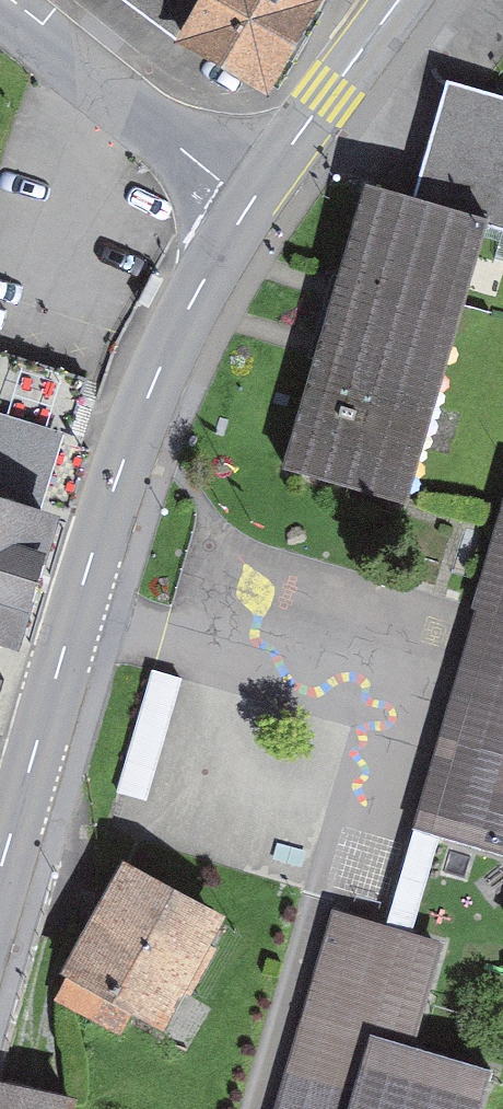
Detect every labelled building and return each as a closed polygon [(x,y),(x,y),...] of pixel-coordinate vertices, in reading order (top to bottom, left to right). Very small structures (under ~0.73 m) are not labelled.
[(323,1),(322,0),(120,0),(176,41),(269,89),(323,1)] [(364,183),(283,470),(406,505),(491,226),(502,230),(502,97),(446,80),(414,196),(364,183)] [(17,635),(50,535),(28,527),(75,384),(0,360),(0,629),(17,635)] [(410,836),(502,861),(502,491),(410,836)] [(183,678),(152,670),(118,791),(149,800),(183,678)] [(227,915),(122,861),(57,974),(65,977),(54,1001),(119,1034),(134,1016),(166,1031),(182,996),(189,1000),(218,947),(210,944),(227,915)] [(493,1069),(417,1044),(442,940),(334,911),(275,1108),(481,1108),(493,1069)] [(0,1083),(0,1108),(73,1108),(74,1098),(0,1083)]
